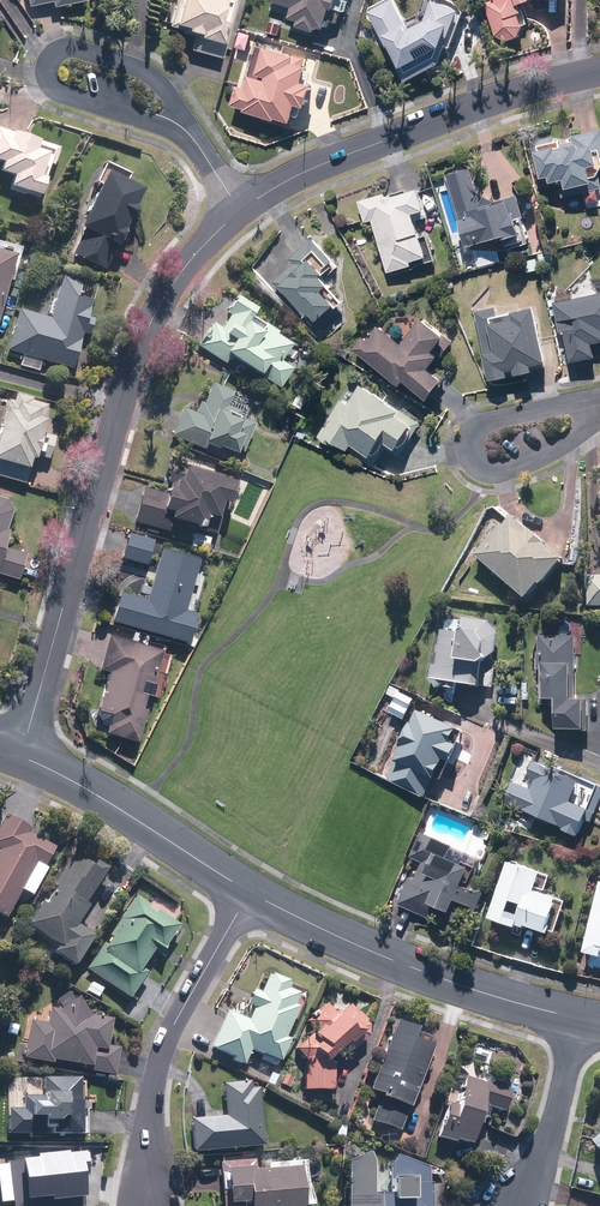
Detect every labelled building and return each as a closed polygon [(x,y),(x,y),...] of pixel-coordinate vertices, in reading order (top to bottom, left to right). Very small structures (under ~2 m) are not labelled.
[(239,0),(172,0),(165,23),(184,28),(182,33),(197,37),(193,49),(223,58),(239,0)] [(274,2),(295,7),(292,17),(301,19),(300,25),(322,31),(323,26),(331,27),(336,7),(340,8),(342,0),(274,0),(274,2)] [(488,4),(501,33),(502,34),(503,34),(504,35),(505,35),(506,35),(507,36),(508,36),(509,36),(510,36),(511,36),(513,36),(514,36),(515,35),(516,35),(517,35),(518,35),(519,34),(520,34),(521,33),(522,32),(523,32),(524,31),(525,30),(526,29),(527,28),(527,27),(528,26),(529,25),(529,24),(529,23),(530,22),(530,21),(530,20),(523,4),(532,0),(495,0),(488,4)] [(391,2),(367,17),(409,87),(443,66),(460,22),(426,8),(418,28),(410,33),(391,2)] [(241,84),(237,103),(298,118),(303,101),(313,103),(318,81),(308,79),(312,63),(300,60),(301,54),(268,46),(262,73),(271,75),(270,78),(254,74),(251,86),(241,84)] [(0,127),(0,158),(7,161),(4,169),(18,174),(14,187),(42,196),(58,146),(0,127)] [(566,194),(599,186),(599,168),(598,160),(599,159),(599,127),(575,133),(576,138),(564,141),(563,137),(557,139),(556,134),(534,139),(545,184),(562,180),(566,194)] [(466,218),(473,241),(511,229),(514,240),(533,234),(520,192),(484,203),(473,165),(450,172),(464,218),(466,218)] [(146,188),(110,171),(84,225),(88,227),(76,252),(106,267),(118,242),(120,242),(146,188)] [(390,191),(363,199),(369,219),(376,217),(391,269),(416,262),(414,257),(431,252),(418,208),(429,205),(423,184),(391,194),(390,191)] [(298,259),(276,279),(287,292),(293,287),(312,308),(315,306),(323,314),(340,299),(327,285),(334,279),(330,274),(341,265),(317,238),(296,256),(298,259)] [(18,254),(0,249),(0,321),(18,254)] [(22,310),(11,348),(74,366),(99,285),(66,276),(53,319),(22,310)] [(558,298),(565,327),(568,326),(575,357),(599,352),(599,346),(598,336),(599,336),(599,288),(558,298)] [(215,321),(200,344),(226,362),(232,353),(280,385),(294,366),(282,358),(293,342),(253,315),(259,306),(240,293),(228,311),(232,313),(223,326),(215,321)] [(490,349),(496,374),(550,362),(539,311),(524,314),(523,309),(501,314),(499,304),(478,309),(487,350),(490,349)] [(366,332),(356,346),(405,380),(409,375),(433,393),(447,373),(434,364),(454,336),(448,332),(451,329),(428,313),(409,339),(383,321),(373,336),(366,332)] [(405,404),(363,381),(351,403),(343,399),(323,430),(351,446),(354,439),(375,452),(388,434),(402,442),(416,418),(401,410),(405,404)] [(184,405),(173,434),(207,447),(205,450),(234,461),(239,447),(245,450),(256,421),(240,415),(242,409),(229,404),(235,390),(214,382),(202,412),(184,405)] [(11,399),(0,440),(0,457),(3,458),(0,469),(0,474),(27,482),(35,456),(39,457),(40,454),(50,457),(56,436),(46,433),(50,418),(45,417),(49,405),(33,401),(34,398),(19,393),(17,401),(11,399)] [(145,486),(136,519),(173,530),(176,519),(217,531),(227,496),(231,498),(237,477),(177,460),(168,493),(145,486)] [(19,577),(27,553),(7,546),(12,529),(9,528),(15,509),(10,499),(0,497),(0,571),(19,577)] [(507,520),(480,552),(531,594),(544,577),(547,579),(568,554),(518,513),(510,522),(507,520)] [(128,530),(122,555),(148,562),(154,537),(128,530)] [(123,590),(114,620),(189,640),(197,610),(186,607),(200,557),(163,547),(149,597),(123,590)] [(435,662),(433,675),(484,681),(487,656),(502,648),(504,630),(495,618),(468,615),(467,630),(445,628),(442,662),(435,662)] [(163,648),(111,634),(101,667),(112,670),(101,709),(114,713),(109,731),(138,739),(147,707),(145,707),(152,681),(154,681),(163,648)] [(576,634),(540,634),(540,667),(543,667),(543,702),(563,702),(563,725),(590,725),(590,696),(576,696),(576,634)] [(395,697),(389,710),(406,719),(417,697),(396,687),(391,695),(395,697)] [(463,725),(424,707),(401,756),(401,755),(391,776),(428,793),(437,773),(440,774),(449,755),(454,757),(462,741),(456,738),(463,725)] [(517,781),(508,800),(582,831),(592,808),(574,800),(583,778),(538,759),(532,775),(538,777),(533,788),(517,781)] [(0,853),(0,912),(8,917),(39,863),(46,867),(58,847),(33,832),(36,827),(8,811),(0,825),(0,848),(2,849),(0,853)] [(412,877),(400,903),(436,919),(439,913),(457,920),(463,904),(477,910),(487,889),(471,882),(478,866),(450,854),(454,845),(424,832),(414,855),(425,860),(417,879),(412,877)] [(65,868),(29,923),(60,943),(55,952),(77,966),(97,935),(79,923),(91,905),(88,903),(111,867),(99,859),(95,865),(80,855),(69,871),(65,868)] [(543,870),(510,859),(492,915),(520,924),(522,919),(550,928),(561,896),(537,888),(543,870)] [(137,894),(88,970),(132,998),(147,974),(142,971),(159,945),(165,948),(181,922),(137,894)] [(588,948),(596,950),(593,962),(599,964),(599,901),(588,948)] [(229,1010),(212,1047),(234,1057),(232,1059),(244,1065),(253,1047),(282,1060),(291,1039),(286,1036),(295,1017),(299,1019),(310,995),(290,987),(293,981),(272,971),(263,991),(256,988),(249,1004),(255,1007),(249,1019),(229,1010)] [(80,996),(62,1009),(50,1007),(48,1023),(31,1022),(27,1058),(93,1065),(92,1073),(117,1076),(120,1044),(112,1043),(115,1016),(91,1014),(80,996)] [(334,1090),(336,1055),(347,1045),(352,1050),(370,1036),(371,1025),(350,1001),(336,1013),(327,1002),(306,1021),(315,1032),(296,1048),(305,1059),(304,1088),(334,1090)] [(397,1016),(370,1087),(382,1092),(369,1124),(380,1129),(382,1123),(402,1131),(438,1038),(418,1031),(421,1025),(397,1016)] [(460,1092),(452,1090),(438,1137),(455,1142),(456,1138),(475,1143),(481,1121),(485,1122),(490,1106),(506,1111),(514,1084),(466,1070),(460,1092)] [(10,1106),(9,1132),(30,1133),(30,1137),(47,1138),(48,1132),(87,1134),(88,1100),(84,1100),(85,1077),(46,1076),(45,1094),(23,1094),(23,1107),(10,1106)] [(254,1087),(254,1080),(223,1082),(225,1114),(192,1116),(194,1151),(266,1146),(262,1086),(254,1087)] [(398,1154),(390,1165),(372,1165),(373,1149),(349,1161),(348,1205),(431,1205),(432,1182),(428,1182),(429,1168),(398,1154)] [(221,1160),(222,1189),(229,1189),(230,1204),(251,1202),(251,1205),(306,1205),(306,1204),(314,1203),(311,1157),(266,1160),(266,1165),(256,1165),(256,1158),(221,1160)]
